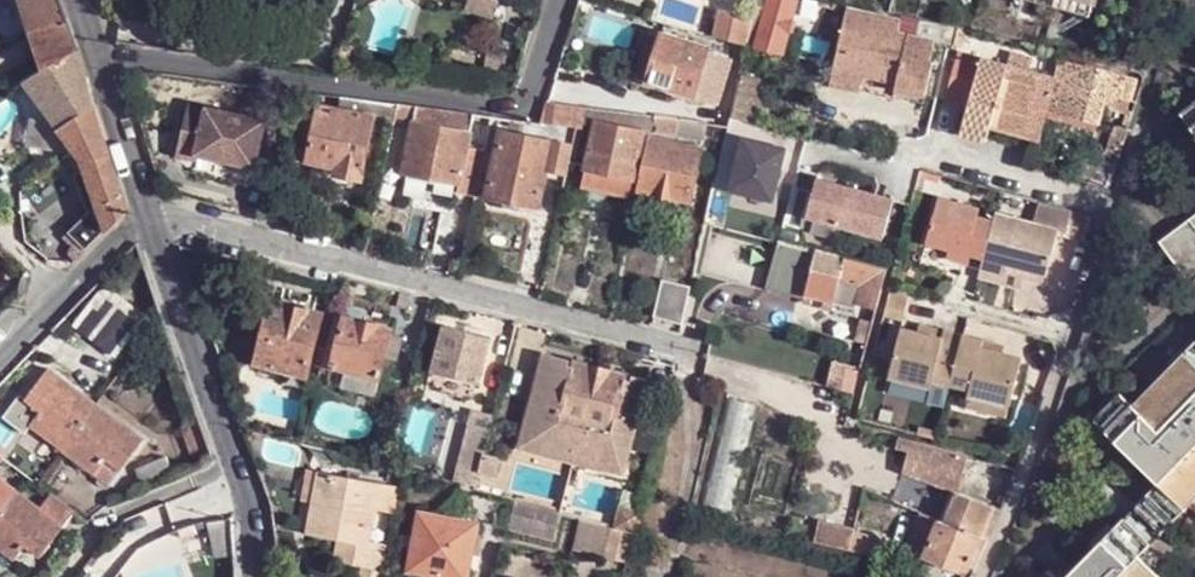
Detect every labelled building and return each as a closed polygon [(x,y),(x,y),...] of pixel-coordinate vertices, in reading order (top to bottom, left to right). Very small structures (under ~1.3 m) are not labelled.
[(64,21),(57,0),(23,0),(34,32),(64,21)] [(468,8),(500,18),(505,0),(470,0),(468,8)] [(765,8),(753,4),(750,16),(747,24),(759,28),(755,43),(782,51),(796,0),(767,0),(765,8)] [(833,0),(812,0),(810,7),(840,15),(844,2),(833,0)] [(1090,14),(1094,0),(1040,0),(1090,14)] [(899,19),(846,6),(840,29),(893,42),(894,40),(899,19)] [(750,16),(719,8),(713,35),(733,41),(743,43),(744,40),(747,24),(750,16)] [(917,24),(899,19),(894,40),(923,46),(926,39),(914,36),(917,24)] [(43,68),(75,49),(64,21),(34,32),(43,68)] [(893,42),(840,29),(831,65),(897,83),(894,97),(923,105),(933,64),(931,63),(936,42),(926,39),(923,46),(894,40),(893,42)] [(707,46),(663,33),(660,40),(652,67),(647,82),(715,103),(729,57),(706,50),(707,46)] [(640,63),(652,67),(660,40),(648,36),(640,63)] [(75,49),(43,68),(23,82),(58,127),(91,112),(75,49)] [(1005,64),(1027,70),(1030,59),(1008,52),(1005,64)] [(1000,82),(1005,64),(956,53),(944,100),(968,107),(965,119),(987,126),(993,107),(1000,82)] [(1110,71),(1111,70),(1086,63),(1085,66),(1060,59),(1055,77),(1027,70),(1005,64),(1000,82),(993,107),(1027,116),(1030,105),(1047,111),(1096,123),(1103,96),(1110,71)] [(897,83),(831,65),(828,80),(894,97),(897,83)] [(1110,71),(1103,96),(1126,102),(1132,78),(1110,71)] [(257,163),(268,115),(190,98),(182,134),(200,138),(197,150),(257,163)] [(299,121),(315,124),(319,105),(303,102),(299,121)] [(582,106),(548,102),(540,121),(577,127),(578,126),(578,121),(582,106)] [(1181,113),(1194,133),(1194,103),(1181,113)] [(369,114),(371,108),(349,104),(348,111),(369,114)] [(473,113),(416,104),(413,118),(469,130),(470,125),(473,113)] [(361,177),(373,116),(369,114),(348,111),(345,110),(337,109),(319,105),(315,124),(308,157),(338,163),(337,173),(361,177)] [(993,107),(987,126),(1039,139),(1044,123),(1047,111),(1030,105),(1027,116),(993,107)] [(642,132),(648,134),(650,129),(653,116),(582,106),(578,121),(594,124),(596,120),(643,130),(642,132)] [(91,112),(58,127),(79,159),(93,202),(102,230),(124,207),(91,112)] [(706,122),(653,116),(650,129),(703,137),(705,126),(706,122)] [(765,126),(730,117),(714,184),(769,197),(781,149),(775,148),(760,144),(764,129),(765,126)] [(469,130),(413,118),(403,171),(458,183),(455,195),(475,198),(479,176),(481,163),(462,161),(469,130)] [(540,121),(510,118),(507,131),(536,138),(540,121)] [(987,126),(965,119),(961,135),(983,141),(987,126)] [(643,130),(596,120),(594,124),(586,168),(633,177),(642,132),(643,130)] [(577,127),(540,121),(536,138),(552,140),(572,145),(577,127)] [(776,144),(764,129),(760,144),(775,148),(776,144)] [(507,131),(501,130),(488,196),(505,198),(522,202),(538,205),(544,177),(548,160),(552,140),(536,138),(507,131)] [(689,200),(700,148),(649,137),(637,190),(689,200)] [(572,145),(552,140),(548,160),(569,164),(572,145)] [(569,164),(548,160),(544,177),(565,180),(566,174),(569,164)] [(633,177),(586,168),(582,185),(630,195),(633,177)] [(577,177),(566,174),(565,180),(563,192),(574,194),(577,177)] [(879,177),(874,194),(893,199),(912,204),(917,187),(879,177)] [(874,194),(817,178),(806,216),(883,236),(893,199),(874,194)] [(939,197),(926,244),(948,251),(982,261),(980,269),(1004,276),(1007,267),(1040,277),(1054,230),(995,214),(993,221),(977,216),(979,209),(939,197)] [(45,246),(64,270),(102,230),(93,202),(45,246)] [(1083,242),(1092,215),(1057,206),(1052,223),(1061,227),(1059,235),(1083,242)] [(1160,240),(1191,283),(1194,280),(1194,213),(1160,240)] [(819,249),(779,238),(764,287),(804,298),(805,294),(811,271),(819,249)] [(811,271),(805,294),(832,300),(839,278),(846,256),(819,249),(811,271)] [(982,261),(948,251),(946,260),(980,269),(982,261)] [(864,260),(846,256),(839,278),(832,300),(853,306),(855,299),(864,260)] [(886,266),(864,260),(855,299),(877,305),(886,266)] [(1004,276),(980,269),(977,279),(1016,290),(1019,280),(1038,285),(1040,277),(1007,267),(1004,276)] [(692,287),(662,279),(654,316),(684,323),(692,287)] [(149,320),(109,290),(78,329),(120,360),(149,320)] [(321,314),(271,302),(255,363),(305,377),(321,314)] [(367,312),(346,307),(344,317),(364,322),(367,312)] [(331,366),(327,383),(375,395),(385,358),(391,335),(392,329),(364,322),(344,317),(338,337),(331,366)] [(944,330),(924,324),(921,331),(943,336),(944,330)] [(491,338),(444,326),(432,373),(437,374),(463,381),(479,386),(491,338)] [(902,326),(889,381),(930,391),(932,383),(969,393),(967,400),(1008,411),(1022,356),(1003,351),(980,346),(982,339),(944,330),(943,336),(921,331),(902,326)] [(338,337),(329,334),(320,371),(325,372),(327,365),(331,366),(338,337)] [(403,338),(391,335),(385,358),(398,361),(403,338)] [(980,346),(1003,351),(1005,344),(982,339),(980,346)] [(1133,403),(1120,391),(1094,419),(1158,481),(1123,515),(1111,527),(1062,576),(1139,576),(1128,566),(1139,556),(1151,543),(1194,500),(1194,341),(1133,403)] [(543,353),(518,450),(624,477),(648,380),(630,376),(628,382),(622,380),(624,374),(575,362),(573,368),(568,367),(569,360),(543,353)] [(100,406),(51,372),(30,403),(45,413),(34,428),(67,452),(100,406)] [(463,381),(437,374),(433,387),(440,389),(448,390),(460,394),(463,381)] [(930,391),(889,381),(887,390),(928,400),(930,391)] [(718,395),(708,500),(736,503),(746,398),(718,395)] [(964,409),(1006,419),(1008,411),(967,400),(964,409)] [(30,403),(18,416),(34,428),(45,413),(30,403)] [(149,443),(100,406),(67,452),(117,488),(149,443)] [(492,416),(480,413),(476,431),(488,434),(492,416)] [(202,419),(183,425),(195,459),(214,452),(202,419)] [(968,456),(911,442),(906,462),(962,477),(968,456)] [(9,460),(0,453),(0,474),(9,460)] [(496,458),(482,455),(480,463),(477,474),(493,478),(496,458)] [(178,481),(168,459),(139,473),(146,494),(178,481)] [(470,460),(468,459),(462,484),(475,486),(477,474),(480,463),(470,460)] [(310,505),(316,474),(306,472),(301,503),(310,505)] [(399,488),(316,474),(310,505),(304,537),(333,543),(346,545),(343,565),(363,568),(361,576),(381,576),(399,488)] [(22,494),(0,476),(0,523),(22,494)] [(1000,509),(953,490),(940,521),(920,514),(907,547),(925,555),(965,571),(966,568),(973,572),(987,541),(1000,509)] [(20,562),(31,548),(46,559),(70,528),(46,512),(22,494),(0,523),(0,547),(20,562)] [(562,510),(515,497),(508,528),(554,540),(554,539),(560,515),(562,510)] [(80,515),(56,499),(46,512),(70,528),(80,515)] [(620,499),(614,525),(637,530),(639,523),(643,505),(620,499)] [(419,511),(407,572),(434,576),(468,576),(478,522),(419,511)] [(599,556),(629,563),(637,530),(614,525),(607,522),(599,556)] [(851,554),(855,533),(821,524),(815,544),(851,554)] [(346,545),(333,543),(330,562),(343,565),(346,545)] [(635,562),(632,576),(653,576),(655,568),(635,562)]
